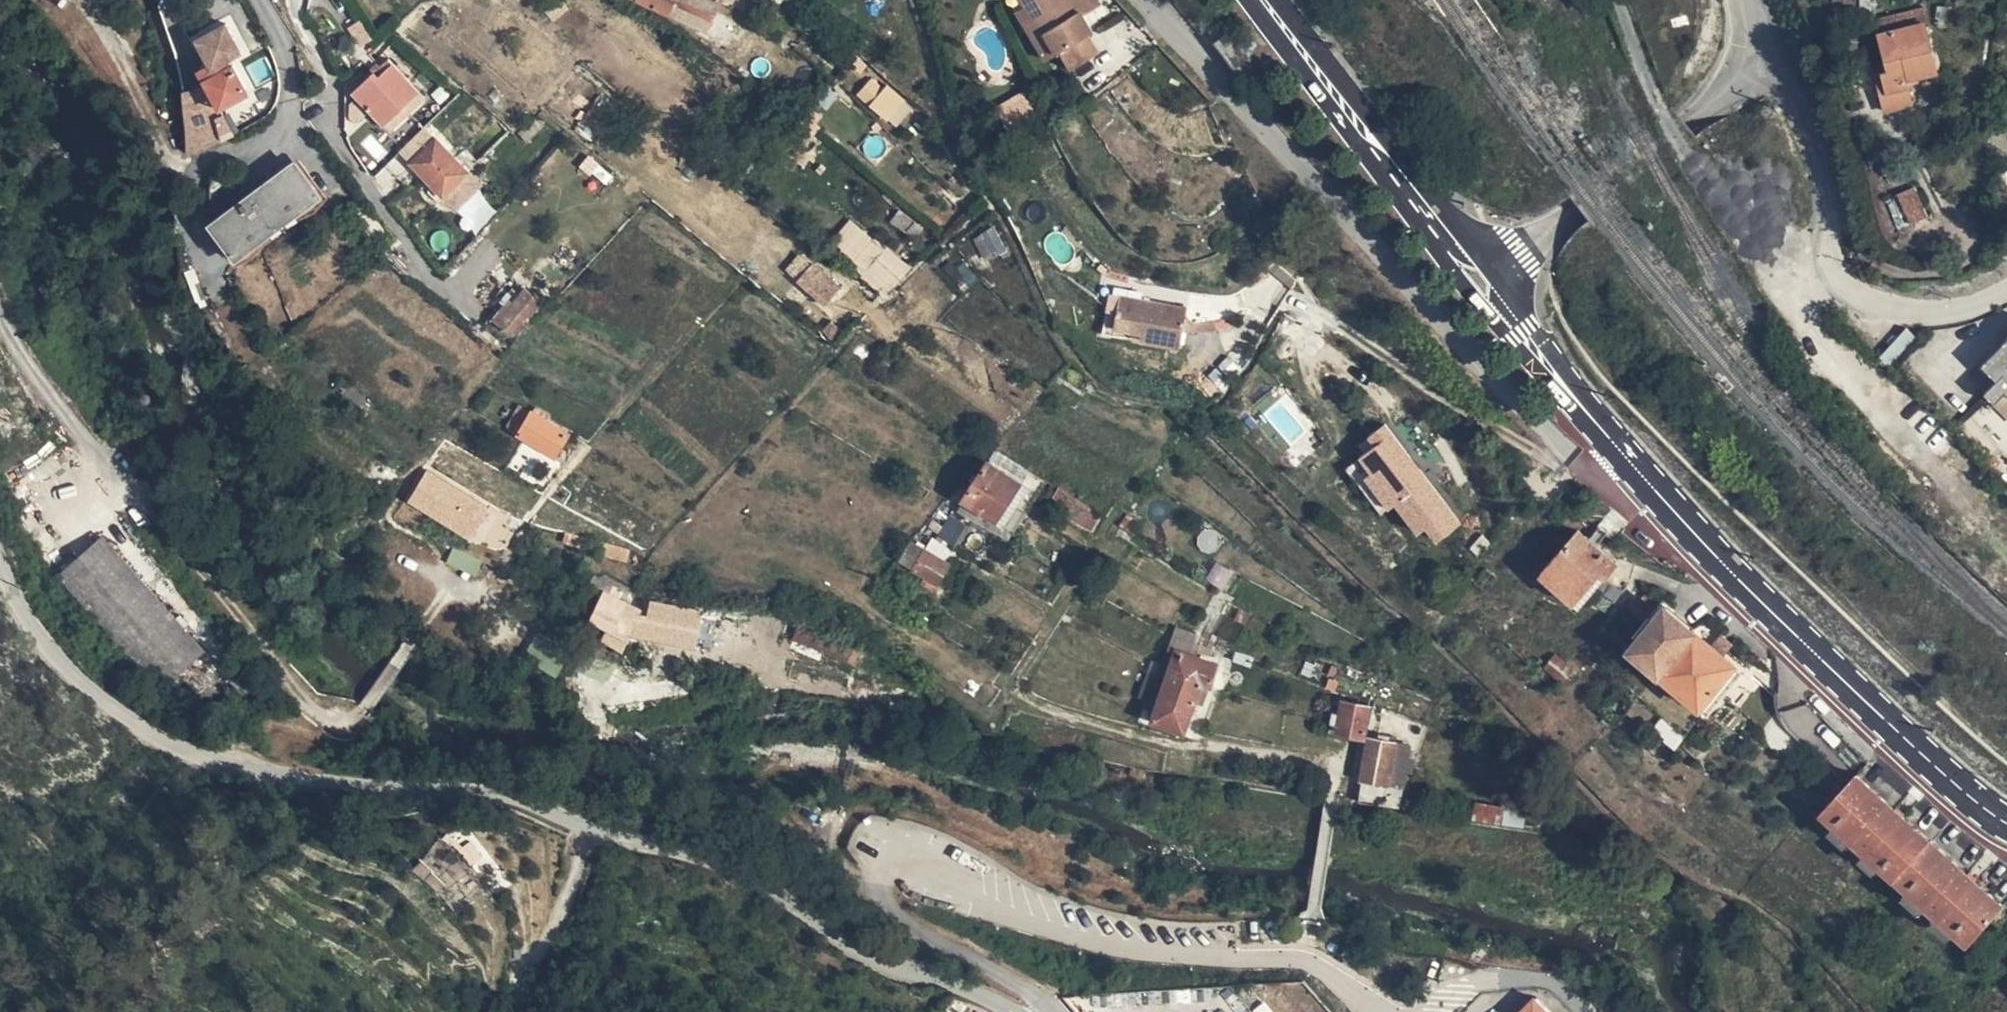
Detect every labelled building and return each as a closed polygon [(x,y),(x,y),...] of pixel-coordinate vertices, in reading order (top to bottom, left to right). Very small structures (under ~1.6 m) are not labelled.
[(702,7),(691,0),(643,0),(642,4),(692,30),(702,7)] [(1064,56),(1078,48),(1088,67),(1116,52),(1105,33),(1110,30),(1093,0),(1035,0),(1064,56)] [(719,22),(723,15),(713,8),(708,15),(719,22)] [(1930,18),(1901,27),(1904,38),(1890,42),(1898,69),(1886,72),(1898,108),(1923,99),(1915,75),(1945,67),(1930,18)] [(216,87),(189,101),(195,159),(230,147),(222,120),(230,116),(227,110),(224,103),(254,89),(243,67),(238,71),(234,62),(244,56),(238,42),(243,40),(236,25),(207,39),(224,75),(213,80),(216,87)] [(1904,38),(1901,27),(1886,31),(1890,42),(1904,38)] [(250,54),(243,40),(238,42),(244,56),(250,54)] [(859,72),(866,64),(857,56),(851,65),(859,72)] [(391,62),(374,78),(405,109),(420,96),(391,62)] [(875,102),(886,88),(871,76),(861,90),(875,102)] [(374,78),(357,92),(360,96),(386,126),(405,109),(374,78)] [(891,80),(886,88),(875,102),(890,114),(905,93),(891,80)] [(1002,100),(994,87),(987,90),(994,104),(1002,100)] [(1048,106),(1039,88),(1012,101),(1021,119),(1048,106)] [(224,103),(227,110),(257,95),(254,89),(224,103)] [(405,109),(411,115),(425,102),(420,96),(405,109)] [(598,135),(610,118),(595,107),(583,123),(598,135)] [(392,133),(411,115),(405,109),(386,126),(392,133)] [(807,123),(816,130),(821,123),(812,116),(807,123)] [(432,197),(438,204),(444,198),(469,175),(470,174),(435,139),(431,143),(427,140),(419,147),(423,152),(411,165),(437,192),(432,197)] [(248,260),(279,239),(278,237),(295,223),(298,225),(331,202),(306,169),(281,186),(277,180),(250,198),(254,205),(224,227),(248,260)] [(469,175),(444,198),(458,212),(482,189),(469,175)] [(1905,223),(1923,218),(1916,187),(1898,192),(1905,223)] [(278,237),(279,239),(294,255),(304,247),(294,235),(301,229),(298,225),(295,223),(278,237)] [(890,287),(894,282),(903,270),(888,257),(896,248),(884,237),(862,262),(890,287)] [(903,270),(911,261),(896,248),(888,257),(903,270)] [(1124,260),(1138,271),(1144,259),(1128,250),(1124,260)] [(805,252),(793,269),(806,279),(818,261),(805,252)] [(1110,287),(1139,301),(1141,297),(1128,290),(1138,271),(1124,260),(1110,287)] [(818,261),(806,279),(834,300),(846,282),(818,261)] [(894,282),(900,288),(918,268),(911,261),(903,270),(894,282)] [(1270,274),(1295,293),(1301,282),(1279,266),(1270,274)] [(1176,320),(1186,320),(1201,288),(1189,282),(1155,282),(1146,278),(1138,271),(1128,290),(1141,297),(1139,301),(1176,320)] [(516,338),(544,304),(529,293),(523,300),(513,291),(492,317),(516,338)] [(845,330),(835,319),(828,326),(838,337),(845,330)] [(1987,356),(2001,371),(1989,384),(1998,392),(2006,383),(2006,336),(1987,356)] [(526,431),(541,410),(529,402),(514,423),(526,431)] [(574,433),(541,410),(526,431),(559,454),(574,433)] [(1433,527),(1444,542),(1467,524),(1391,424),(1373,438),(1382,450),(1372,458),(1368,460),(1377,472),(1372,477),(1396,509),(1402,504),(1425,534),(1433,527)] [(1382,450),(1373,438),(1362,445),(1372,458),(1382,450)] [(1033,485),(1000,460),(976,493),(1008,518),(1033,485)] [(1386,516),(1396,509),(1372,477),(1377,472),(1368,460),(1353,471),(1386,516)] [(437,467),(428,481),(453,499),(485,523),(494,511),(437,467)] [(453,499),(428,481),(421,491),(445,509),(453,499)] [(1095,537),(1105,525),(1081,507),(1072,521),(1095,537)] [(962,518),(945,539),(952,545),(955,542),(960,547),(973,526),(962,518)] [(1436,549),(1444,542),(1433,527),(1425,534),(1436,549)] [(1602,573),(1614,561),(1580,528),(1539,570),(1570,599),(1598,570),(1602,573)] [(639,540),(586,529),(584,543),(637,553),(639,540)] [(925,539),(910,557),(929,573),(941,583),(956,566),(937,549),(925,539)] [(945,539),(937,549),(956,566),(964,555),(952,545),(945,539)] [(173,617),(107,544),(63,584),(166,697),(184,681),(210,658),(173,617)] [(444,567),(475,577),(482,557),(450,547),(444,567)] [(941,583),(929,573),(925,577),(937,588),(941,583)] [(602,578),(597,580),(598,582),(603,599),(602,605),(597,615),(605,618),(616,622),(632,588),(607,577),(605,577),(602,578)] [(1216,643),(1242,604),(1234,599),(1209,639),(1216,643)] [(1629,646),(1699,704),(1730,667),(1706,648),(1709,644),(1711,640),(1692,625),(1690,628),(1661,604),(1629,646)] [(860,656),(866,642),(835,628),(806,618),(799,636),(827,646),(837,645),(860,656)] [(621,638),(624,631),(626,626),(616,622),(610,635),(621,638)] [(614,661),(620,650),(617,650),(596,642),(596,636),(589,633),(578,658),(608,672),(614,661)] [(596,642),(617,650),(621,638),(610,635),(606,640),(598,636),(596,636),(596,642)] [(625,653),(620,650),(614,661),(631,667),(634,660),(624,655),(625,653)] [(1214,681),(1223,661),(1192,650),(1174,691),(1170,689),(1163,707),(1190,719),(1207,678),(1214,681)] [(1258,664),(1262,658),(1248,650),(1244,655),(1258,664)] [(1547,666),(1567,683),(1576,671),(1557,654),(1547,666)] [(1347,721),(1346,727),(1370,732),(1376,704),(1353,699),(1350,708),(1344,707),(1341,720),(1347,721)] [(1386,736),(1403,740),(1404,734),(1387,730),(1386,736)] [(1369,775),(1410,784),(1417,743),(1403,740),(1386,736),(1377,734),(1369,775)] [(1974,936),(1995,913),(2006,900),(2006,897),(1861,770),(1826,808),(1974,936)] [(1365,796),(1406,806),(1410,784),(1369,775),(1365,796)] [(412,860),(460,915),(495,885),(447,830),(412,860)] [(1995,913),(2003,920),(2006,915),(2006,900),(1995,913)] [(1511,1011),(1557,1011),(1534,989),(1511,1011)] [(1254,1009),(1256,1011),(1275,1011),(1266,1000),(1254,1009)]
